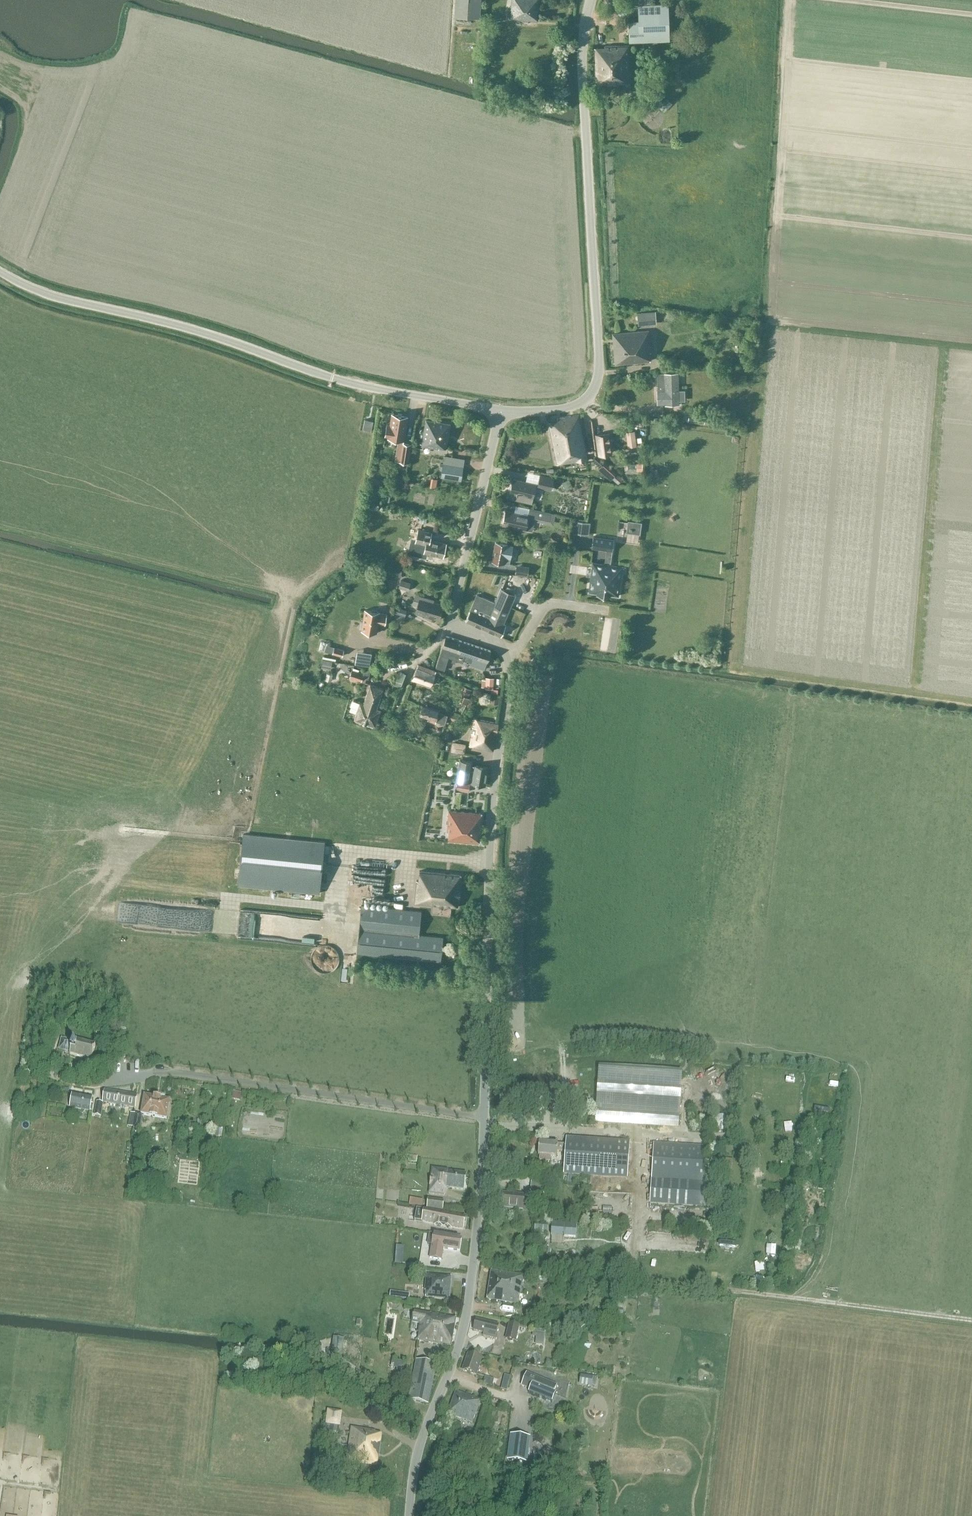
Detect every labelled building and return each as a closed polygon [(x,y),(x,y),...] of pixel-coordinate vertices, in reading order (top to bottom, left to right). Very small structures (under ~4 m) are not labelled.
[(455,16),(480,17),(481,0),(455,0),(455,16)] [(539,0),(512,0),(511,18),(537,20),(539,0)] [(669,3),(639,4),(639,20),(630,21),(630,40),(671,38),(669,3)] [(594,82),(628,81),(626,45),(604,46),(604,47),(593,48),(594,82)] [(656,324),(655,311),(637,313),(638,326),(656,324)] [(613,333),(616,363),(649,360),(648,351),(650,351),(648,330),(613,333)] [(678,376),(678,373),(657,373),(657,390),(657,404),(665,404),(665,405),(679,405),(679,401),(679,376),(678,376)] [(706,413),(689,411),(688,421),(704,423),(706,413)] [(408,416),(391,413),(389,424),(387,424),(385,437),(387,437),(387,438),(398,440),(395,461),(409,463),(412,444),(404,442),(408,416)] [(558,464),(588,459),(580,415),(558,418),(559,422),(550,424),(558,464)] [(373,421),(365,419),(363,429),(371,430),(373,421)] [(446,448),(450,424),(428,420),(423,446),(440,448),(441,447),(446,448)] [(636,446),(634,431),(626,432),(628,447),(636,446)] [(611,453),(610,434),(596,435),(598,454),(611,453)] [(444,464),(442,477),(462,480),(463,475),(464,467),(444,464)] [(540,475),(538,485),(551,488),(554,478),(540,475)] [(379,477),(370,476),(369,483),(378,484),(379,477)] [(530,504),(535,485),(513,480),(510,494),(513,494),(512,499),(530,504)] [(553,513),(532,508),(530,517),(551,521),(553,513)] [(525,529),(528,517),(506,512),(503,524),(525,529)] [(421,518),(414,516),(412,523),(419,524),(421,518)] [(630,521),(629,526),(634,526),(633,532),(641,533),(642,522),(630,521)] [(415,542),(425,545),(423,553),(443,558),(447,543),(430,539),(432,532),(418,529),(415,542)] [(593,537),(592,548),(606,550),(612,551),(614,539),(593,537)] [(509,563),(512,545),(496,542),(493,559),(509,563)] [(588,591),(588,592),(597,593),(597,594),(598,594),(609,595),(609,596),(610,596),(610,595),(619,596),(619,595),(618,595),(621,574),(620,574),(621,566),(611,565),(604,564),(593,562),(589,591),(588,591)] [(529,566),(517,564),(515,573),(528,574),(529,566)] [(411,582),(401,579),(399,588),(409,591),(411,582)] [(466,621),(465,621),(501,636),(506,625),(505,625),(503,624),(516,594),(501,588),(496,600),(495,599),(494,601),(495,602),(477,595),(466,621)] [(443,605),(434,602),(434,599),(415,594),(412,604),(418,606),(416,611),(439,618),(443,605)] [(407,610),(397,607),(394,618),(404,621),(407,610)] [(381,612),(364,609),(361,630),(377,633),(379,624),(385,625),(387,613),(381,612)] [(490,651),(447,636),(443,647),(437,664),(436,668),(445,671),(449,658),(452,659),(451,662),(455,663),(456,660),(463,662),(464,660),(470,662),(469,665),(484,669),(487,661),(490,651)] [(344,649),(334,647),(332,654),(342,656),(344,649)] [(372,653),(357,651),(355,664),(370,666),(372,653)] [(436,670),(419,664),(413,678),(431,684),(436,670)] [(352,669),(350,676),(365,681),(366,678),(368,679),(371,670),(365,669),(364,673),(352,669)] [(377,707),(383,688),(371,684),(367,699),(362,697),(361,702),(353,699),(351,705),(359,708),(356,717),(375,724),(380,708),(377,707)] [(472,690),(464,686),(460,694),(462,695),(459,701),(467,704),(470,698),(468,698),(472,690)] [(440,711),(441,709),(424,704),(421,714),(429,717),(429,719),(437,721),(437,719),(446,722),(449,713),(440,711)] [(459,716),(451,714),(449,719),(457,722),(459,716)] [(493,750),(498,722),(475,718),(470,746),(493,750)] [(466,743),(452,741),(451,752),(464,754),(466,743)] [(474,761),(460,759),(456,781),(486,786),(489,766),(473,764),(474,761)] [(470,783),(457,781),(456,790),(468,792),(470,783)] [(482,813),(448,810),(447,831),(449,831),(448,840),(480,843),(482,813)] [(319,893),(324,842),(243,834),(238,885),(319,893)] [(461,874),(419,870),(418,880),(416,880),(414,903),(458,907),(461,874)] [(419,935),(421,911),(361,905),(356,953),(441,962),(443,937),(419,935)] [(327,944),(324,944),(321,945),(318,946),(316,948),(314,949),(313,952),(312,953),(311,956),(311,958),(311,960),(312,962),(312,964),(314,966),(315,968),(316,970),(318,971),(321,972),(323,972),(326,973),(329,972),(332,971),(334,970),(336,968),(337,966),(338,963),(339,960),(340,958),(339,955),(338,953),(337,951),(335,948),(333,947),(330,945),(327,944)] [(93,1060),(97,1046),(74,1040),(73,1045),(68,1044),(69,1040),(61,1038),(58,1049),(67,1051),(67,1048),(72,1049),(71,1054),(93,1060)] [(595,1123),(678,1129),(682,1072),(599,1066),(595,1123)] [(135,1108),(138,1096),(107,1090),(105,1102),(135,1108)] [(232,1092),(231,1099),(240,1101),(242,1093),(232,1092)] [(91,1110),(93,1097),(74,1093),(71,1106),(91,1110)] [(155,1096),(155,1097),(146,1095),(143,1114),(137,1113),(135,1127),(141,1128),(143,1114),(167,1118),(170,1099),(161,1098),(155,1096)] [(101,1117),(103,1103),(96,1102),(94,1116),(101,1117)] [(539,1142),(539,1155),(540,1155),(540,1159),(550,1160),(550,1156),(557,1156),(557,1151),(565,1152),(564,1173),(627,1177),(630,1141),(566,1136),(566,1143),(539,1142)] [(654,1143),(651,1179),(650,1204),(706,1207),(707,1183),(699,1182),(700,1173),(704,1173),(705,1166),(705,1156),(706,1146),(654,1143)] [(732,1159),(715,1157),(714,1167),(731,1169),(732,1159)] [(465,1189),(467,1175),(450,1172),(450,1170),(435,1168),(431,1193),(447,1195),(448,1187),(465,1189)] [(546,1189),(530,1188),(529,1196),(525,1196),(525,1195),(502,1192),(500,1208),(503,1208),(503,1211),(511,1211),(511,1209),(523,1210),(524,1204),(530,1204),(531,1200),(545,1201),(546,1189)] [(423,1200),(410,1198),(409,1205),(422,1207),(423,1200)] [(453,1229),(463,1231),(466,1216),(443,1212),(444,1201),(428,1199),(427,1209),(424,1209),(421,1223),(433,1225),(433,1226),(452,1230),(453,1229)] [(576,1226),(552,1224),(551,1236),(575,1238),(576,1226)] [(463,1238),(436,1234),(436,1235),(429,1234),(428,1245),(434,1246),(432,1259),(444,1261),(446,1248),(461,1250),(463,1238)] [(429,1267),(430,1260),(419,1259),(418,1265),(429,1267)] [(526,1281),(527,1277),(491,1272),(487,1300),(518,1304),(519,1295),(522,1295),(524,1280),(526,1281)] [(450,1299),(452,1278),(429,1275),(427,1291),(429,1291),(428,1297),(450,1299)] [(414,1311),(412,1323),(421,1325),(419,1334),(420,1334),(419,1341),(451,1347),(455,1318),(423,1313),(414,1311)] [(499,1324),(490,1322),(477,1320),(475,1330),(485,1332),(484,1335),(496,1338),(499,1324)] [(516,1339),(519,1324),(509,1322),(506,1337),(516,1339)] [(482,1358),(469,1354),(463,1370),(476,1375),(482,1358)] [(429,1403),(436,1364),(416,1360),(408,1399),(429,1403)] [(521,1386),(530,1389),(528,1394),(552,1403),(555,1394),(554,1393),(557,1386),(527,1373),(521,1386)] [(472,1422),(480,1400),(456,1391),(448,1413),(472,1422)] [(342,1411),(327,1409),(325,1424),(326,1424),(325,1431),(338,1433),(339,1426),(340,1427),(342,1411)] [(375,1431),(351,1427),(346,1461),(378,1466),(382,1434),(375,1433),(375,1431)] [(512,1437),(509,1461),(525,1463),(528,1439),(512,1437)]
